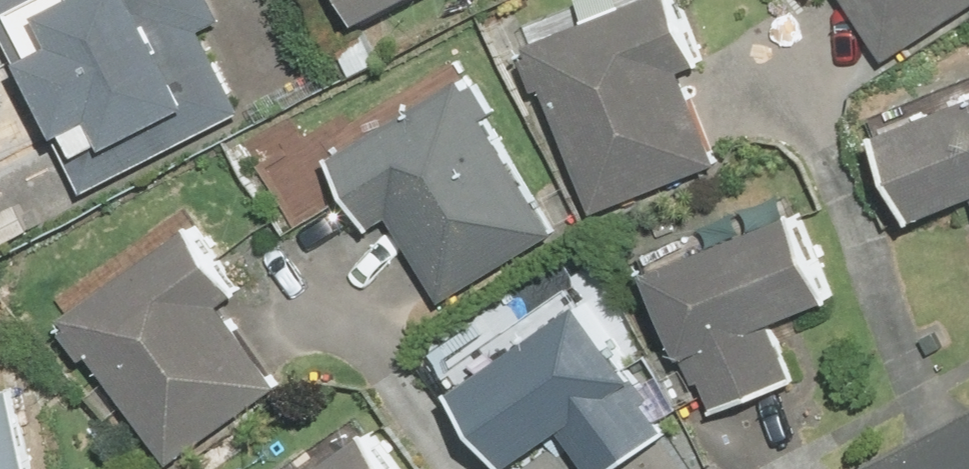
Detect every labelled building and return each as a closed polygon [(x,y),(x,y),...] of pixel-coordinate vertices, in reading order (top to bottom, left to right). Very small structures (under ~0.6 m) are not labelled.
[(0,5),(0,18),(89,192),(245,113),(206,35),(228,24),(216,0),(11,0),(0,5)] [(360,22),(405,0),(349,0),(360,22)] [(529,42),(591,209),(716,164),(683,73),(699,67),(675,0),(645,0),(529,42)] [(890,59),(968,9),(968,0),(852,0),(890,59)] [(464,77),(330,157),(374,229),(392,218),(445,307),(561,238),(464,77)] [(883,130),(917,221),(968,202),(968,98),(883,130)] [(799,213),(654,272),(714,419),(796,385),(772,327),(835,301),(799,213)] [(193,226),(68,322),(173,458),(274,380),(219,308),(243,290),(193,226)] [(457,390),(509,467),(562,431),(587,468),(614,468),(672,430),(586,303),(457,390)] [(17,388),(0,392),(0,468),(35,468),(17,388)] [(326,468),(399,468),(374,435),(326,468)]
